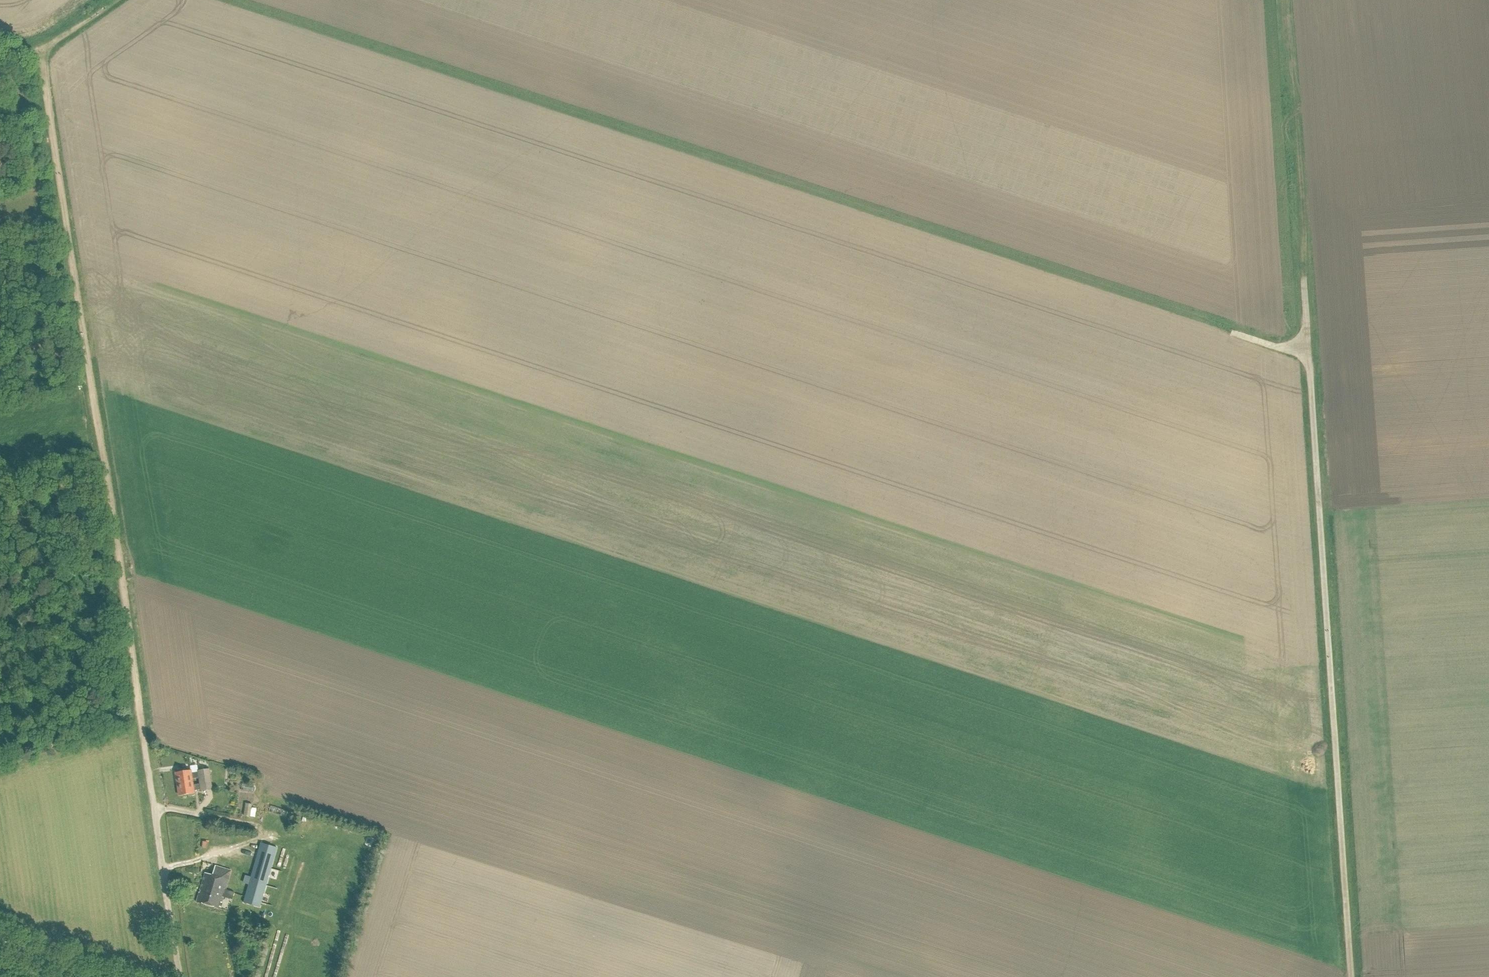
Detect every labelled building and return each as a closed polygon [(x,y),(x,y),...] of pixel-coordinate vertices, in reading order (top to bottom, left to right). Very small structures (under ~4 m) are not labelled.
[(1286,612),(1274,609),(1273,615),(1284,618),(1286,612)] [(176,775),(178,784),(211,779),(209,768),(198,770),(198,771),(191,773),(190,768),(184,769),(184,771),(178,772),(178,775),(176,775)] [(187,795),(187,797),(194,796),(194,791),(200,790),(201,791),(213,789),(211,779),(178,784),(179,792),(181,792),(182,796),(187,795)] [(244,903),(260,907),(277,848),(261,843),(244,903)] [(196,901),(219,909),(231,871),(216,866),(213,875),(205,872),(196,901)]
